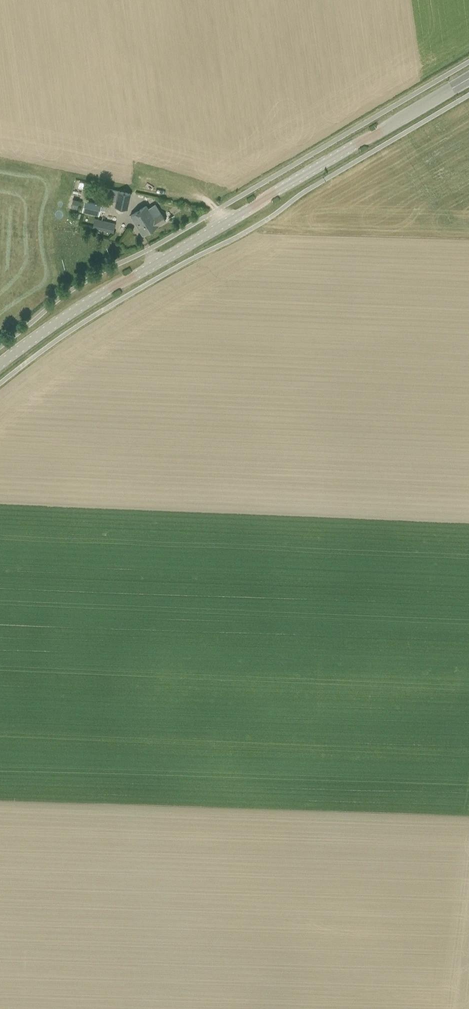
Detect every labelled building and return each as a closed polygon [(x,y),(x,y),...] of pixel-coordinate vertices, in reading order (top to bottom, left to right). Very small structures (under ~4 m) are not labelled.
[(114,207),(128,209),(131,193),(118,190),(114,207)] [(104,210),(106,205),(85,200),(83,210),(99,214),(100,209),(104,210)] [(165,220),(161,213),(155,204),(149,208),(146,204),(131,214),(143,234),(158,225),(158,224),(165,220)] [(92,227),(113,232),(115,223),(94,218),(92,227)]
